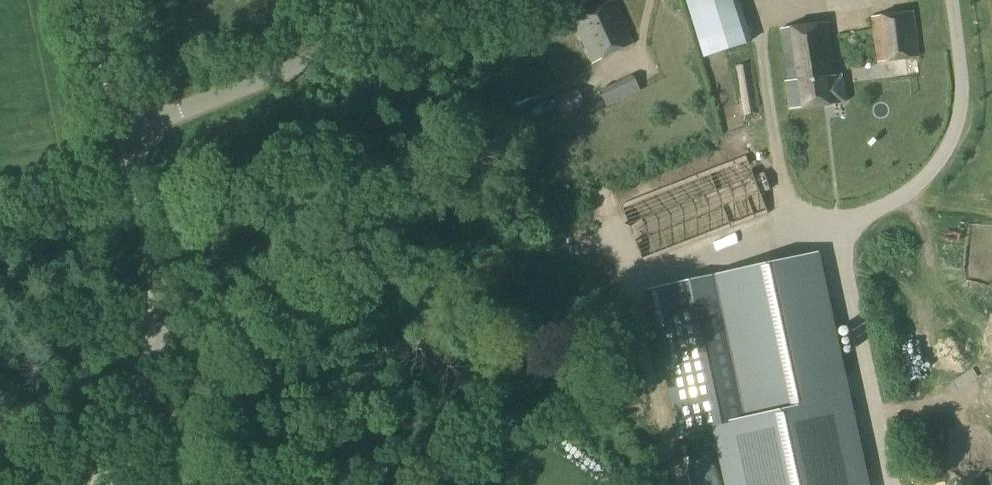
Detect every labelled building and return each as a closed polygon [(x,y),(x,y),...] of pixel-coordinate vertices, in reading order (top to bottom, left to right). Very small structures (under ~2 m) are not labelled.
[(748,43),(735,0),(685,0),(702,57),(748,43)] [(593,63),(633,43),(612,1),(573,21),(593,63)] [(875,63),(919,57),(913,13),(870,18),(875,63)] [(835,76),(828,23),(780,30),(788,82),(785,82),(789,110),(845,102),(841,75),(835,76)] [(742,116),(757,113),(748,65),(734,68),(742,116)] [(606,108),(628,97),(620,81),(599,91),(606,108)] [(561,116),(583,105),(575,88),(547,102),(550,109),(556,106),(561,116)] [(567,114),(573,126),(592,117),(586,104),(567,114)] [(752,176),(744,154),(620,203),(644,264),(768,215),(760,195),(769,192),(762,172),(752,176)] [(818,253),(645,290),(676,434),(711,427),(723,484),(868,484),(818,253)]
